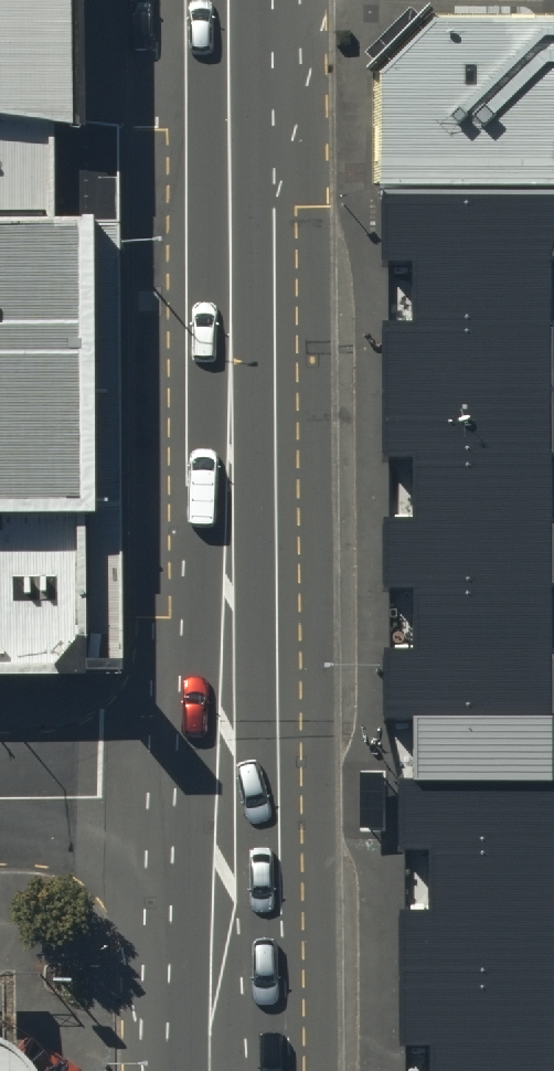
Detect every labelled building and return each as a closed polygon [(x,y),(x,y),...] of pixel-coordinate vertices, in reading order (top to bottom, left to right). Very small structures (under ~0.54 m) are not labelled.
[(48,223),(48,161),(75,160),(75,0),(0,0),(0,224),(48,223)] [(362,61),(362,178),(551,176),(550,9),(419,10),(362,61)] [(371,210),(384,1070),(553,1070),(553,207),(371,210)] [(0,243),(0,516),(77,516),(76,242),(0,243)] [(78,678),(76,527),(0,528),(0,679),(78,678)]
